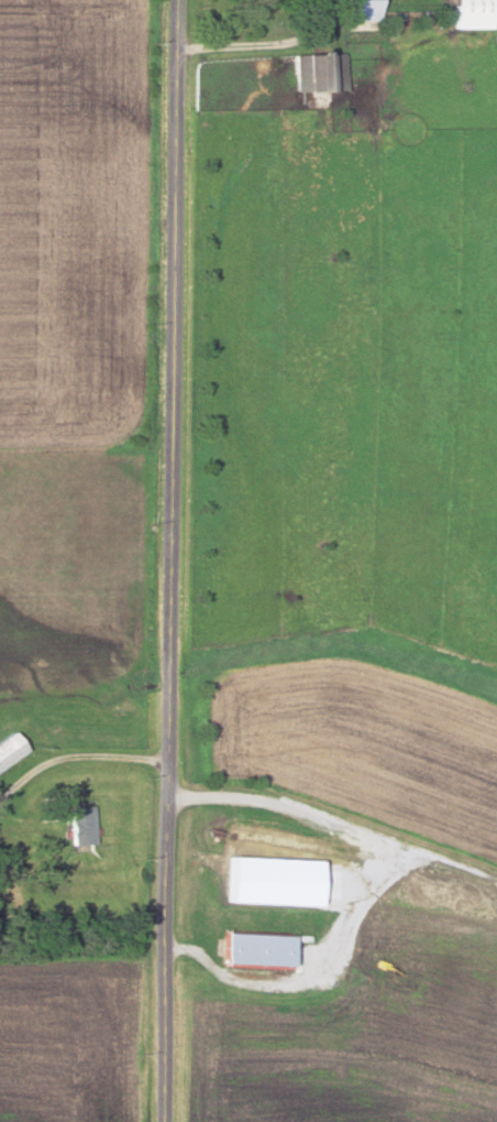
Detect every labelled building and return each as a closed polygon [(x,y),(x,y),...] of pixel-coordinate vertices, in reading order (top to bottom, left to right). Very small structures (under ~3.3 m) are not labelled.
[(367,20),(383,20),(383,0),(350,0),(351,27),(367,27),(367,20)] [(460,28),(496,28),(496,0),(460,0),(460,28)] [(298,52),(298,90),(349,90),(349,52),(298,52)] [(31,751),(18,731),(0,742),(0,770),(31,751)] [(95,805),(73,805),(73,843),(95,843),(95,805)] [(299,965),(300,933),(232,932),(232,964),(299,965)]
